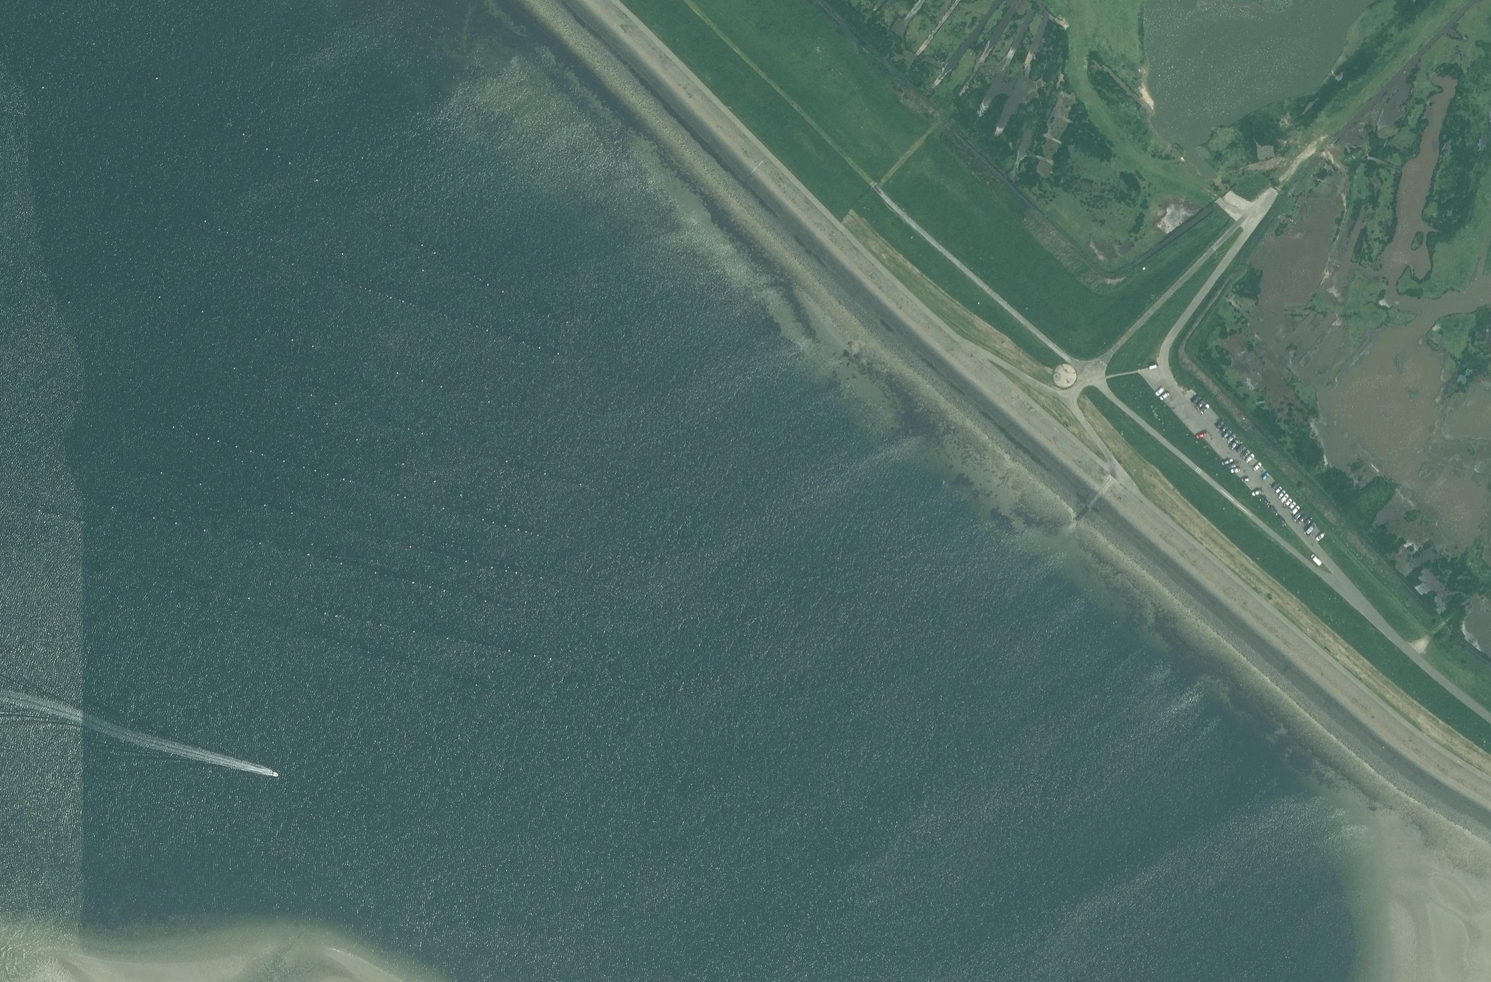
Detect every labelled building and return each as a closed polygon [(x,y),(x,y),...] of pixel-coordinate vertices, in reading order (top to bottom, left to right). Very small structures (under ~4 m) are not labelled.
[(1206,394),(1198,402),(1208,412),(1216,405),(1206,394)] [(1325,525),(1317,532),(1323,539),(1332,532),(1325,525)]
